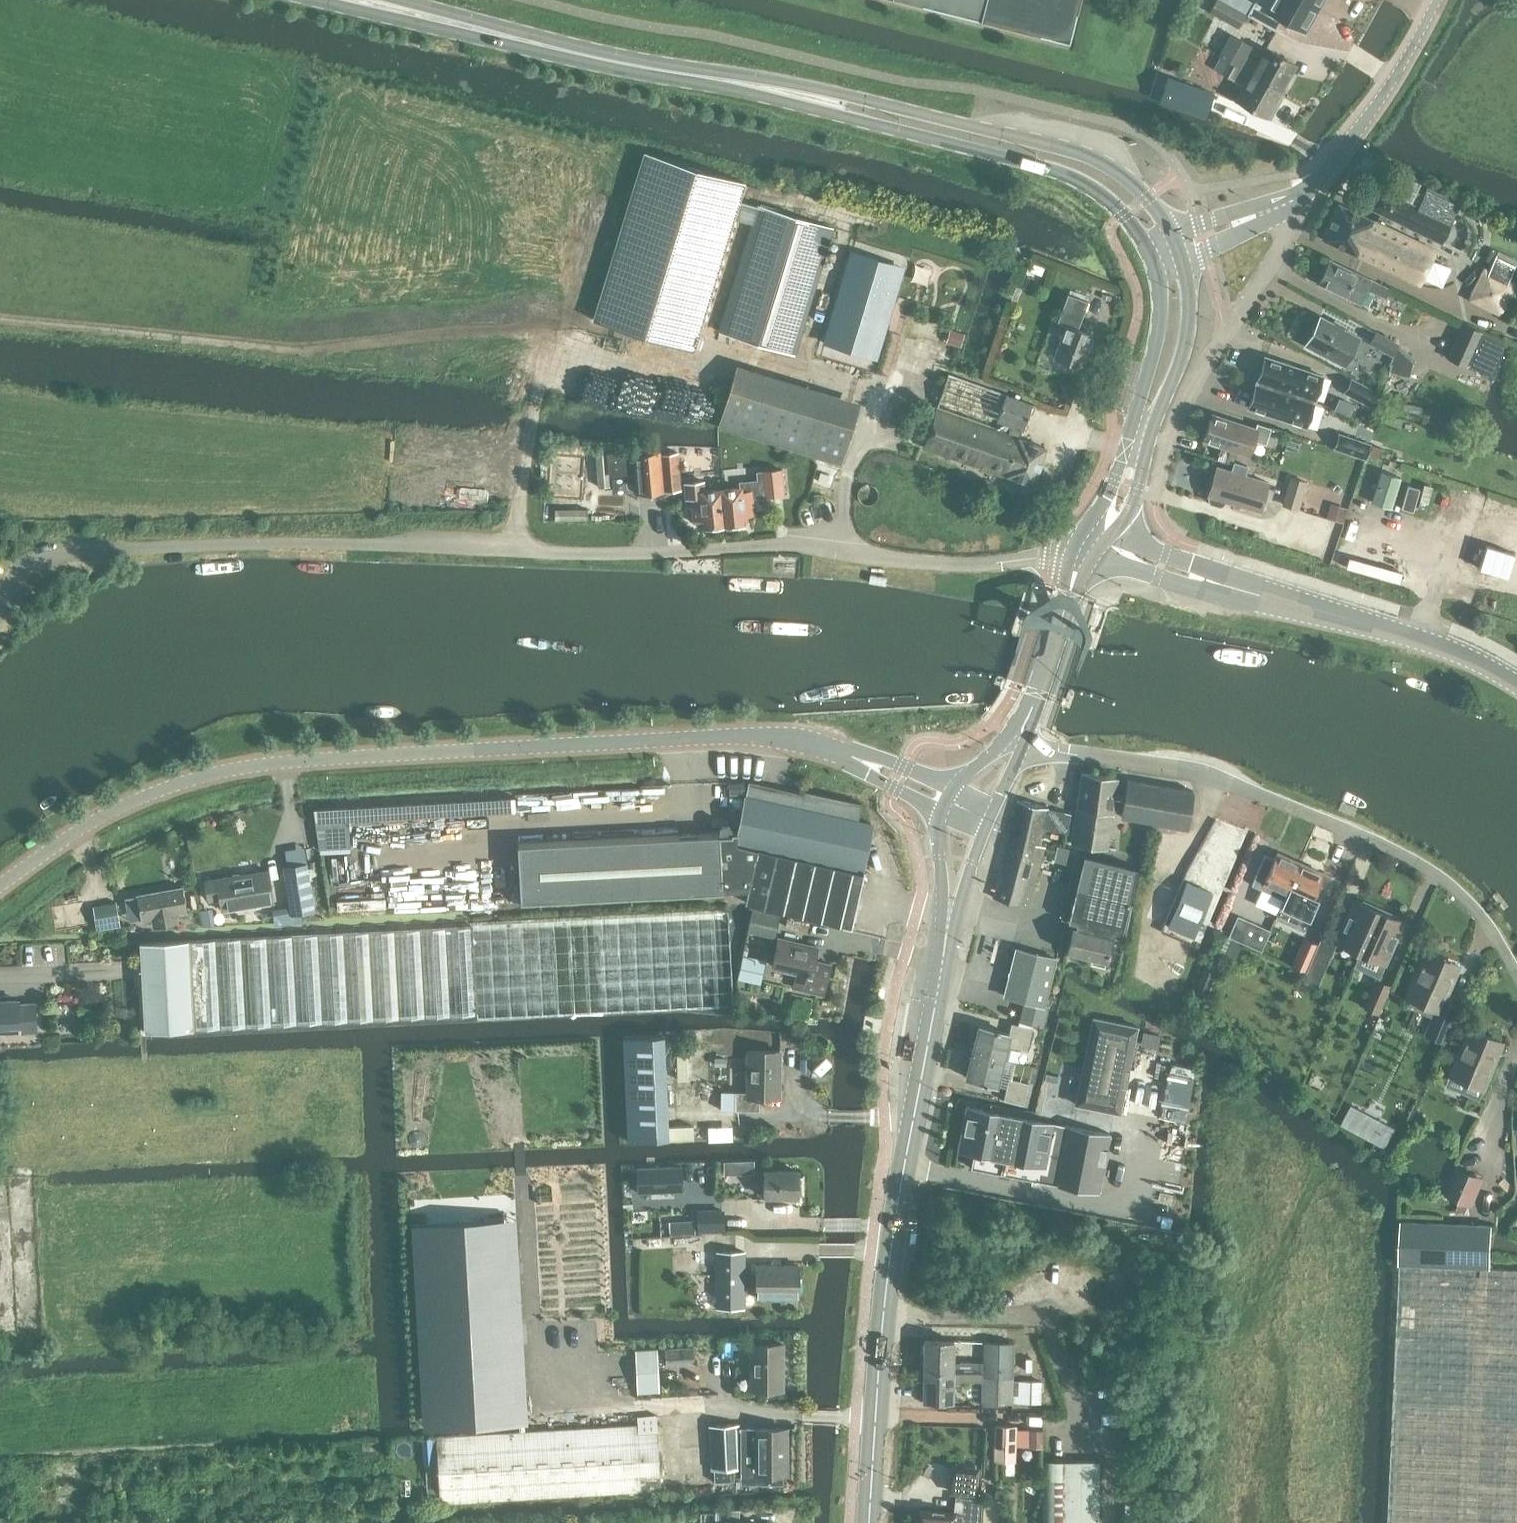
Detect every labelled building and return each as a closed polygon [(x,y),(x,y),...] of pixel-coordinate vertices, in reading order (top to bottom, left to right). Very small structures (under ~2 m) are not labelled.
[(1069,40),(1079,0),(910,0),(1069,40)] [(1222,0),(1216,0),(1210,11),(1237,26),(1245,13),(1222,0)] [(1318,7),(1305,0),(1271,0),(1267,8),(1254,1),(1247,14),(1275,29),(1282,18),(1304,30),(1318,7)] [(1259,62),(1249,55),(1253,47),(1233,36),(1222,56),(1235,64),(1282,90),(1290,76),(1296,65),(1267,48),(1259,62)] [(1267,117),(1282,90),(1235,64),(1228,77),(1244,87),(1237,100),(1267,117)] [(1168,76),(1159,104),(1204,120),(1214,91),(1168,76)] [(647,152),(596,321),(692,350),(743,181),(647,152)] [(1435,251),(1384,226),(1388,218),(1442,243),(1443,240),(1447,242),(1451,241),(1454,239),(1456,235),(1456,231),(1454,228),(1450,226),(1460,205),(1427,189),(1424,196),(1416,193),(1420,185),(1405,178),(1396,198),(1378,189),(1369,209),(1381,214),(1376,223),(1338,205),(1322,239),(1419,285),(1435,251)] [(796,355),(832,235),(833,230),(757,207),(720,332),(796,355)] [(851,251),(824,341),(867,354),(878,316),(883,318),(887,304),(882,303),(894,264),(851,251)] [(1484,269),(1474,289),(1503,303),(1513,283),(1508,280),(1515,265),(1496,255),(1488,271),(1484,269)] [(1329,260),(1329,261),(1328,263),(1325,263),(1321,270),(1323,273),(1318,282),(1358,302),(1365,288),(1384,297),(1388,288),(1329,260)] [(1094,335),(1085,331),(1078,329),(1088,301),(1068,293),(1057,322),(1066,325),(1054,357),(1082,367),(1094,335)] [(1320,316),(1305,344),(1344,365),(1359,337),(1320,316)] [(1472,354),(1497,365),(1505,343),(1463,324),(1448,356),(1467,365),(1472,354)] [(951,329),(947,341),(961,346),(965,333),(951,329)] [(1370,343),(1391,355),(1397,344),(1376,332),(1370,343)] [(1407,357),(1397,344),(1391,355),(1392,355),(1389,361),(1388,365),(1404,369),(1407,357)] [(1322,376),(1281,362),(1265,357),(1257,380),(1260,381),(1259,383),(1311,400),(1312,398),(1314,399),(1322,376)] [(841,464),(857,414),(734,376),(718,427),(841,464)] [(925,447),(1034,484),(1045,448),(1018,439),(1021,430),(1024,431),(1033,405),(949,377),(925,447)] [(1379,394),(1376,392),(1351,379),(1344,391),(1373,406),(1379,394)] [(1311,400),(1259,383),(1258,385),(1256,384),(1248,407),(1305,426),(1313,403),(1310,402),(1311,400)] [(1405,402),(1403,410),(1421,414),(1423,406),(1405,402)] [(1256,428),(1212,414),(1203,439),(1249,454),(1254,439),(1265,442),(1270,427),(1258,423),(1256,428)] [(1388,414),(1385,422),(1400,427),(1402,419),(1388,414)] [(1365,458),(1369,444),(1339,434),(1334,447),(1365,458)] [(1372,444),(1369,454),(1378,457),(1381,447),(1372,444)] [(1314,445),(1311,453),(1353,468),(1356,459),(1314,445)] [(663,486),(660,455),(660,451),(636,454),(635,452),(609,454),(611,474),(636,472),(639,494),(664,491),(663,486)] [(555,470),(555,479),(591,480),(591,453),(555,452),(555,470)] [(676,453),(660,455),(663,486),(679,485),(676,453)] [(1269,482),(1242,474),(1244,467),(1234,464),(1232,471),(1217,467),(1209,494),(1210,494),(1208,498),(1211,502),(1221,505),(1225,503),(1226,499),(1261,509),(1269,482)] [(754,514),(752,496),(752,494),(760,493),(760,497),(785,495),(783,469),(758,472),(759,480),(741,482),(741,488),(722,490),(725,525),(745,523),(744,515),(754,514)] [(1391,508),(1400,477),(1381,471),(1372,502),(1391,508)] [(1298,508),(1306,483),(1290,478),(1283,504),(1298,508)] [(725,525),(722,490),(705,492),(704,481),(687,482),(688,497),(693,497),(695,520),(705,519),(705,527),(725,525)] [(1404,504),(1416,507),(1421,484),(1409,481),(1404,504)] [(1331,502),(1326,517),(1343,522),(1348,507),(1331,502)] [(1126,795),(1116,794),(1118,781),(1084,776),(1074,843),(1109,848),(1115,807),(1123,808),(1122,819),(1188,828),(1193,793),(1128,783),(1126,795)] [(733,832),(733,840),(735,842),(758,847),(759,847),(863,873),(874,824),(858,821),(862,804),(805,791),(802,809),(749,798),(742,831),(733,832)] [(317,805),(320,850),(352,848),(350,817),(402,815),(402,811),(423,810),(423,800),(317,805)] [(1008,854),(1042,863),(1046,847),(1039,845),(1049,810),(1021,803),(1008,854)] [(735,842),(733,840),(720,841),(720,831),(519,841),(523,905),(724,896),(724,889),(749,886),(758,847),(735,842)] [(863,873),(759,847),(758,847),(749,886),(747,902),(852,925),(863,873)] [(1057,847),(1054,860),(1074,865),(1061,918),(1077,922),(1076,926),(1072,925),(1066,951),(1108,960),(1114,934),(1121,935),(1137,867),(1057,847)] [(1266,854),(1253,883),(1283,896),(1285,891),(1287,892),(1300,862),(1277,852),(1274,858),(1266,854)] [(1030,908),(1042,863),(1008,854),(996,899),(1030,908)] [(334,864),(327,864),(330,914),(395,909),(391,861),(365,863),(365,859),(334,861),(334,864)] [(292,914),(315,909),(306,861),(283,865),(292,914)] [(1279,904),(1279,905),(1304,917),(1309,919),(1318,898),(1313,895),(1323,872),(1300,862),(1287,892),(1285,891),(1283,896),(1279,904)] [(267,870),(205,880),(209,901),(220,899),(222,909),(272,901),(267,870)] [(1194,936),(1212,892),(1186,881),(1168,925),(1194,936)] [(172,923),(172,914),(186,912),(181,889),(139,897),(143,920),(158,917),(159,926),(172,923)] [(1355,899),(1337,941),(1360,951),(1380,907),(1363,900),(1363,902),(1355,899)] [(98,927),(121,922),(117,901),(94,905),(98,927)] [(771,934),(777,913),(753,907),(748,928),(771,934)] [(1380,907),(1360,951),(1384,962),(1403,920),(1395,916),(1396,914),(1380,907)] [(734,1005),(728,909),(473,921),(471,926),(189,940),(189,938),(141,941),(145,1031),(476,1013),(477,1018),(734,1005)] [(1262,949),(1272,929),(1238,914),(1229,934),(1262,949)] [(1243,941),(1233,937),(1224,955),(1235,960),(1243,941)] [(1304,937),(1292,963),(1306,969),(1317,942),(1304,937)] [(823,995),(830,965),(814,961),(816,949),(778,940),(772,966),(796,972),(792,988),(823,995)] [(1045,1025),(1048,1004),(1045,1003),(1056,960),(1017,950),(1006,997),(1024,1001),(1021,1020),(1045,1025)] [(739,975),(763,980),(768,956),(744,951),(739,975)] [(1427,951),(1407,995),(1436,1008),(1425,1033),(1444,1042),(1460,1004),(1445,997),(1449,989),(1444,987),(1454,963),(1427,951)] [(1202,967),(1193,987),(1206,992),(1215,972),(1202,967)] [(1378,1012),(1390,986),(1376,979),(1365,1005),(1378,1012)] [(0,1001),(0,1032),(37,1030),(35,1004),(20,1004),(20,1000),(0,1001)] [(1120,1113),(1137,1026),(1095,1019),(1076,1104),(1120,1113)] [(979,1029),(974,1053),(1005,1060),(1008,1046),(1026,1050),(1031,1029),(1012,1025),(1010,1036),(979,1029)] [(1146,1027),(1143,1041),(1160,1044),(1162,1030),(1146,1027)] [(1483,1086),(1492,1066),(1487,1063),(1496,1041),(1471,1030),(1453,1074),(1483,1086)] [(665,1035),(624,1037),(628,1141),(696,1138),(695,1124),(669,1126),(665,1035)] [(721,1092),(720,1110),(760,1112),(761,1099),(780,1099),(781,1053),(750,1053),(749,1093),(721,1092)] [(974,1053),(968,1078),(999,1085),(1007,1087),(1004,1098),(1024,1103),(1029,1081),(1009,1076),(1010,1072),(1002,1070),(1005,1060),(974,1053)] [(1191,1113),(1193,1071),(1168,1069),(1166,1112),(1191,1113)] [(999,1173),(1010,1117),(967,1109),(960,1151),(974,1154),(973,1168),(999,1173)] [(1010,1117),(999,1173),(1100,1191),(1110,1134),(1010,1117)] [(710,1123),(711,1137),(734,1136),(734,1122),(710,1123)] [(681,1166),(637,1168),(638,1192),(682,1190),(681,1166)] [(1470,1204),(1481,1180),(1460,1170),(1449,1195),(1470,1204)] [(800,1198),(801,1173),(767,1171),(767,1174),(760,1174),(758,1183),(766,1183),(766,1198),(800,1198)] [(472,1192),(458,1193),(460,1210),(474,1209),(472,1192)] [(724,1230),(724,1209),(697,1209),(697,1231),(724,1230)] [(695,1233),(694,1212),(670,1212),(670,1234),(695,1233)] [(511,1320),(505,1218),(423,1223),(434,1425),(516,1421),(512,1340),(522,1339),(523,1339),(522,1319),(521,1319),(511,1320)] [(1491,1267),(1493,1224),(1402,1220),(1400,1263),(1388,1522),(1516,1522),(1516,1269),(1491,1267)] [(745,1308),(746,1253),(718,1253),(718,1308),(745,1308)] [(800,1299),(800,1268),(758,1267),(758,1299),(800,1299)] [(925,1342),(925,1370),(984,1372),(984,1377),(1014,1377),(1015,1345),(1015,1341),(983,1340),(982,1360),(954,1359),(954,1342),(925,1342)] [(665,1347),(666,1364),(666,1366),(695,1364),(694,1345),(665,1347)] [(754,1390),(785,1389),(784,1345),(753,1346),(754,1390)] [(659,1365),(666,1364),(665,1347),(638,1349),(638,1392),(659,1391),(659,1365)] [(925,1370),(924,1399),(953,1399),(953,1380),(965,1381),(982,1381),(982,1383),(983,1383),(983,1402),(1013,1402),(1014,1377),(984,1377),(984,1372),(925,1370)] [(1018,1399),(1043,1400),(1044,1377),(1019,1376),(1018,1399)] [(427,1465),(429,1502),(440,1501),(441,1502),(642,1491),(661,1489),(660,1473),(658,1430),(639,1431),(638,1423),(433,1435),(434,1464),(427,1465)] [(739,1426),(712,1428),(715,1470),(716,1481),(735,1480),(734,1469),(741,1468),(739,1426)] [(1030,1437),(1017,1436),(1017,1427),(997,1427),(997,1459),(1017,1459),(1017,1446),(1032,1446),(1032,1447),(1041,1447),(1042,1432),(1031,1432),(1030,1437)] [(788,1428),(741,1430),(742,1475),(757,1474),(757,1483),(784,1482),(784,1474),(789,1473),(788,1431),(788,1428)] [(1100,1459),(1042,1459),(1042,1522),(1100,1522),(1100,1459)] [(953,1463),(949,1492),(977,1496),(981,1466),(953,1463)] [(979,1499),(958,1498),(955,1514),(925,1512),(925,1520),(921,1519),(920,1522),(978,1522),(979,1499)] [(1001,1503),(983,1502),(982,1522),(1000,1522),(1001,1503)] [(718,1511),(718,1522),(741,1522),(740,1510),(718,1511)]
